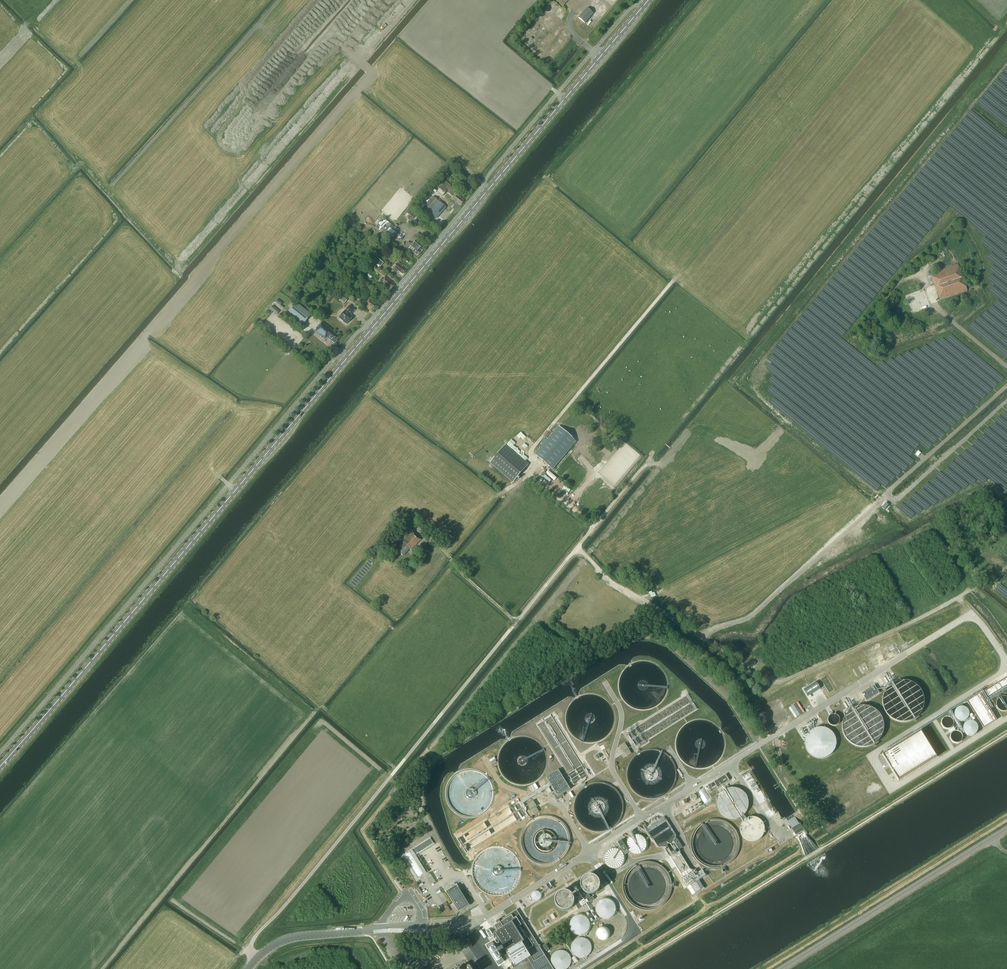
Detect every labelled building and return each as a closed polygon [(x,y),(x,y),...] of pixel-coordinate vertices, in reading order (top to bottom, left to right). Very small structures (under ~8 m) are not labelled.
[(593,13),(587,8),(578,18),(584,23),(593,13)] [(591,21),(596,25),(600,21),(595,17),(591,21)] [(457,194),(455,192),(456,190),(451,186),(451,185),(446,181),(438,191),(443,195),(448,189),(449,190),(448,192),(452,195),(453,194),(455,196),(452,200),(455,202),(460,206),(464,201),(457,194)] [(469,192),(470,194),(473,190),(472,189),(473,188),(466,183),(462,188),(468,193),(469,192)] [(445,207),(433,196),(425,205),(422,202),(418,208),(421,210),(421,211),(426,215),(429,212),(436,218),(445,207)] [(397,233),(380,221),(375,227),(391,240),(395,235),(397,237),(398,234),(397,233)] [(416,241),(412,245),(408,242),(405,246),(408,249),(408,250),(412,253),(413,252),(418,256),(422,251),(419,249),(422,246),(416,241)] [(383,263),(375,257),(373,260),(370,258),(368,260),(372,263),(373,261),(380,267),(383,263)] [(398,271),(403,275),(407,270),(399,263),(396,266),(395,265),(392,268),(397,273),(398,271)] [(968,291),(959,264),(932,274),(932,277),(939,298),(942,300),(968,291)] [(386,274),(377,267),(375,269),(380,273),(379,274),(384,277),(386,274)] [(386,277),(384,280),(382,278),(380,281),(382,282),(381,283),(385,287),(386,286),(390,290),(395,285),(386,277)] [(349,297),(342,292),(337,297),(344,303),(349,297)] [(372,309),(372,310),(375,306),(374,305),(375,304),(369,299),(364,305),(371,311),(372,309)] [(310,314),(295,302),(287,311),(303,323),(310,314)] [(911,307),(912,312),(927,308),(926,306),(923,307),(923,304),(911,307)] [(279,311),(272,305),(269,308),(276,314),(279,311)] [(347,324),(352,317),(350,315),(354,310),(349,306),(345,311),(344,311),(339,318),(343,321),(345,323),(346,323),(347,324)] [(327,338),(334,344),(339,338),(333,333),(334,332),(322,322),(314,332),(325,341),(327,338)] [(579,431),(573,438),(559,426),(535,454),(553,469),(574,444),(572,443),(575,440),(582,446),(585,443),(586,444),(590,440),(586,437),(586,436),(582,432),(581,433),(579,431)] [(528,465),(505,445),(490,462),(513,482),(528,465)] [(548,470),(546,473),(555,481),(557,478),(548,470)] [(421,540),(412,531),(402,541),(403,543),(397,549),(403,556),(410,549),(411,550),(421,540)] [(631,581),(628,586),(636,591),(639,586),(631,581)] [(873,646),(875,652),(896,643),(893,636),(891,637),(890,634),(872,642),(874,645),(873,646)] [(866,649),(849,656),(851,662),(868,655),(866,649)] [(977,673),(973,675),(972,673),(967,675),(969,678),(967,678),(969,684),(980,679),(977,673)] [(989,697),(1006,686),(1006,677),(985,691),(989,697)] [(902,721),(907,721),(911,720),(915,718),(918,715),(921,711),(923,708),(924,703),(924,699),(923,695),(922,690),(919,687),(915,684),(911,682),(907,680),(903,680),(898,681),(894,683),(890,685),(887,688),(885,692),(883,697),(883,702),(884,707),(886,711),(889,715),(893,718),(897,720),(902,721)] [(874,686),(861,695),(867,703),(879,694),(874,686)] [(967,702),(984,728),(997,720),(981,693),(967,702)] [(855,745),(860,747),(865,747),(869,746),(874,744),(877,742),(881,738),(883,734),(884,729),(884,724),(883,720),(881,716),(878,712),(875,709),(871,707),(867,706),(862,706),(858,706),(854,708),(850,711),(847,714),(845,718),(843,722),(843,727),(843,732),(845,736),(848,740),(851,743),(855,745)] [(963,721),(965,720),(967,718),(969,716),(969,713),(969,711),(967,709),(965,707),(963,706),(961,706),(958,707),(956,708),(955,710),(954,712),(954,715),(955,718),(957,720),(960,721),(963,721)] [(832,725),(834,726),(836,725),(838,724),(840,722),(840,720),(840,717),(838,715),(836,714),(834,714),(832,714),(830,715),(828,717),(828,720),(829,722),(830,724),(832,725)] [(945,728),(947,729),(950,728),(952,727),(953,725),(954,723),(953,720),(952,718),(950,717),(947,717),(945,717),(943,718),(942,720),(942,723),(942,725),(943,727),(945,728)] [(972,735),(974,734),(976,733),(978,730),(978,728),(978,725),(976,723),(974,721),(972,721),(970,720),(967,721),(965,722),(964,724),(963,727),(963,729),(964,732),(966,734),(969,735),(972,735)] [(819,759),(824,759),(827,757),(831,755),(834,753),(836,749),(837,745),(837,741),(836,737),(834,734),(831,731),(827,729),(823,727),(819,727),(815,729),(811,731),(808,734),(806,737),(805,741),(805,745),(806,749),(809,753),(812,756),(815,758),(819,759)] [(898,780),(937,757),(920,731),(882,754),(898,780)] [(954,742),(956,743),(959,743),(961,741),(962,739),(962,737),(962,734),(961,733),(959,731),(956,731),(954,731),(952,733),(951,735),(950,737),(951,739),(952,741),(954,742)] [(625,742),(619,746),(623,752),(628,748),(625,742)] [(570,790),(558,770),(546,778),(555,792),(553,793),(557,800),(564,795),(563,794),(570,790)] [(729,780),(726,775),(714,782),(718,788),(729,780)] [(733,819),(737,818),(740,817),(744,815),(746,812),(748,809),(749,805),(749,801),(748,798),(747,794),(744,791),(740,789),(736,787),(731,787),(727,788),(723,791),(720,794),(718,798),(718,802),(718,806),(719,810),(722,813),(725,816),(728,818),(733,819)] [(537,806),(534,800),(528,804),(534,815),(539,812),(536,807),(537,806)] [(745,839),(748,841),(752,842),(756,842),(759,840),(762,838),(764,835),(765,831),(765,828),(764,825),(762,822),(760,820),(757,818),(754,817),(750,818),(747,819),(745,820),(742,823),(741,827),(740,830),(741,834),(743,837),(745,839)] [(652,821),(646,828),(647,830),(646,831),(650,837),(651,836),(655,842),(660,843),(666,854),(670,855),(685,879),(686,878),(695,892),(700,889),(691,875),(693,874),(678,850),(679,847),(681,846),(664,818),(655,820),(652,821)] [(696,856),(698,858),(701,861),(704,862),(706,863),(709,864),(713,865),(716,865),(719,864),(723,863),(726,862),(729,860),(731,858),(734,855),(735,852),(737,849),(738,846),(738,842),(738,839),(738,837),(737,834),(735,831),(734,828),(731,825),(729,823),(726,821),(723,820),(719,819),(716,818),(714,818),(713,818),(709,819),(706,820),(703,821),(700,823),(698,826),(696,827),(694,830),(694,831),(692,835),(692,838),(691,841),(692,843),(692,845),(692,848),(694,851),(694,853),(696,856)] [(800,824),(792,829),(796,836),(805,831),(800,824)] [(639,833),(637,833),(635,833),(633,834),(632,834),(631,835),(630,836),(629,837),(628,838),(628,840),(628,841),(628,842),(628,844),(628,845),(628,846),(629,848),(630,849),(631,850),(632,850),(633,851),(635,851),(636,852),(637,852),(639,851),(640,851),(641,851),(642,850),(643,849),(644,848),(645,847),(646,845),(646,844),(646,843),(646,841),(645,839),(644,837),(643,836),(642,835),(641,834),(639,833)] [(629,851),(623,840),(619,843),(625,853),(629,851)] [(609,849),(608,850),(606,852),(606,854),(605,855),(605,856),(605,858),(606,860),(606,861),(607,862),(608,863),(609,864),(610,865),(612,866),(613,866),(614,866),(617,866),(620,864),(621,864),(622,862),(623,861),(623,860),(624,859),(624,857),(624,856),(623,855),(623,853),(622,852),(621,851),(620,850),(619,849),(618,848),(616,848),(614,848),(613,848),(612,848),(610,849),(609,849)] [(417,854),(416,852),(412,854),(411,851),(403,856),(414,874),(415,873),(417,877),(424,873),(414,856),(417,854)] [(626,893),(627,895),(629,898),(630,899),(632,901),(634,902),(637,904),(638,905),(641,906),(645,906),(648,907),(652,906),(655,905),(658,904),(661,902),(664,900),(666,897),(668,894),(669,891),(670,888),(670,884),(670,881),(669,877),(668,874),(667,871),(665,868),(662,866),(660,864),(657,862),(653,861),(650,860),(647,860),(643,860),(640,861),(637,862),(634,864),(631,866),(630,868),(628,870),(627,872),(625,875),(625,876),(624,880),(624,883),(624,887),(625,890),(626,893)] [(589,894),(591,894),(594,894),(597,892),(599,890),(600,887),(600,884),(599,881),(598,879),(595,877),(593,876),(590,876),(587,876),(585,878),(583,880),(582,883),(582,885),(581,887),(582,888),(582,889),(583,890),(584,891),(584,892),(585,892),(586,893),(587,893),(588,894),(589,894)] [(549,890),(555,886),(552,881),(546,886),(549,890)] [(577,882),(569,887),(572,892),(572,894),(573,895),(574,896),(574,897),(574,898),(575,899),(575,900),(575,901),(575,902),(575,903),(575,904),(579,909),(593,900),(589,895),(589,894),(588,894),(587,893),(586,893),(585,892),(584,892),(584,891),(583,890),(582,889),(582,888),(581,887),(579,887),(577,882)] [(470,905),(457,885),(446,891),(459,912),(470,905)] [(535,900),(537,900),(539,900),(541,898),(541,896),(541,895),(540,893),(539,891),(537,891),(535,891),(533,892),(532,894),(532,897),(533,899),(535,900)] [(562,910),(564,910),(567,910),(570,909),(573,907),(574,905),(575,903),(575,902),(575,901),(575,900),(575,899),(574,898),(574,897),(574,896),(573,895),(572,894),(569,892),(566,892),(563,892),(561,893),(558,895),(557,897),(556,900),(556,903),(557,906),(559,908),(562,910)] [(601,916),(603,918),(606,918),(609,918),(612,916),(614,914),(615,912),(616,909),(615,906),(614,903),(612,901),(609,900),(606,899),(603,900),(601,901),(599,903),(597,906),(597,909),(597,912),(599,914),(601,916)] [(597,918),(591,909),(586,912),(592,921),(597,918)] [(545,955),(517,910),(503,919),(504,921),(501,923),(499,920),(497,921),(498,923),(493,926),(497,932),(494,933),(516,968),(532,958),(539,968),(554,968),(545,955)] [(576,933),(579,934),(582,934),(585,934),(587,932),(589,929),(590,926),(590,923),(589,921),(587,918),(585,917),(582,916),(579,916),(577,916),(574,918),(572,920),(571,923),(571,926),(572,929),(574,931),(576,933)] [(601,940),(603,941),(606,940),(608,939),(610,937),(611,935),(611,932),(610,930),(608,928),(605,927),(602,927),(600,929),(598,931),(597,933),(598,936),(599,938),(601,940)] [(577,957),(580,958),(583,958),(586,957),(589,956),(591,953),(592,950),(592,947),(591,944),(590,941),(587,939),(584,938),(581,938),(578,939),(576,940),(573,943),(572,946),(572,949),(573,952),(574,955),(577,957)] [(568,968),(570,966),(571,963),(572,960),(571,957),(569,954),(566,952),(563,951),(560,951),(556,952),(554,954),(552,956),(551,959),(551,962),(552,965),(554,968),(556,968),(567,968),(568,968)]
